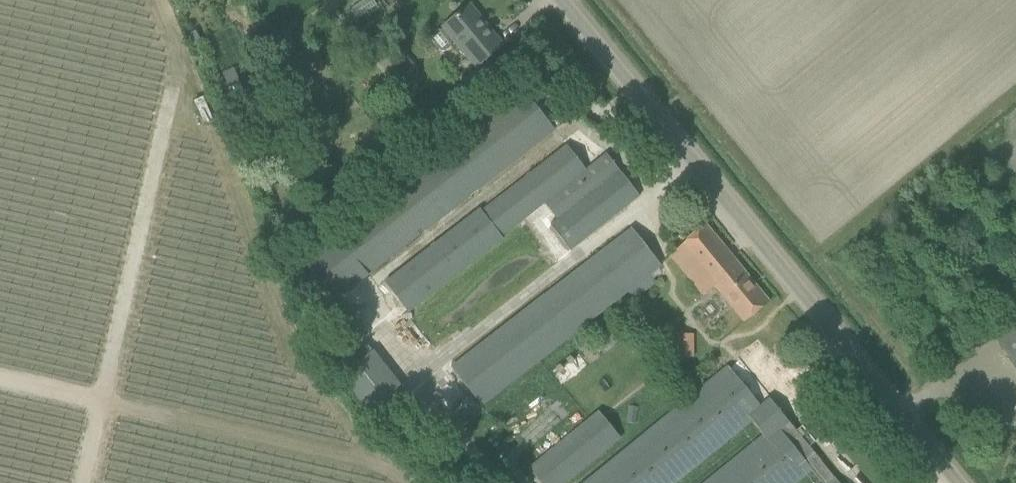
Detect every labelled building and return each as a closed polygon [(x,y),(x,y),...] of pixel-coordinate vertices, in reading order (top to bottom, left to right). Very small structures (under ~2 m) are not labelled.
[(431,34),(431,39),(441,51),(445,51),(451,47),(452,42),(457,37),(479,64),(487,58),(502,45),(470,5),(454,17),(446,24),(447,25),(441,30),(437,29),(431,34)] [(197,29),(190,33),(195,44),(202,40),(197,29)] [(476,100),(503,78),(489,61),(462,83),(476,100)] [(233,69),(222,74),(232,93),(242,88),(233,69)] [(522,87),(292,265),(326,309),(556,131),(522,87)] [(574,247),(573,246),(641,193),(608,150),(587,166),(568,142),(387,281),(411,312),(544,204),(557,219),(551,223),(549,221),(419,323),(441,351),(574,247)] [(747,320),(754,314),(769,302),(704,224),(670,252),(706,294),(718,285),(747,320)] [(481,402),(647,275),(663,263),(633,225),(452,364),(481,402)] [(330,321),(349,348),(333,360),(382,423),(414,398),(366,336),(369,333),(350,307),(330,321)] [(998,341),(1015,362),(1015,326),(998,341)] [(675,339),(675,357),(692,357),(692,339),(675,339)] [(789,422),(769,397),(760,405),(728,366),(584,482),(667,482),(749,416),(762,432),(700,482),(794,482),(800,478),(803,482),(839,482),(789,422)] [(629,406),(626,422),(634,423),(637,407),(629,406)] [(622,438),(598,409),(528,467),(541,482),(568,482),(622,438)]
